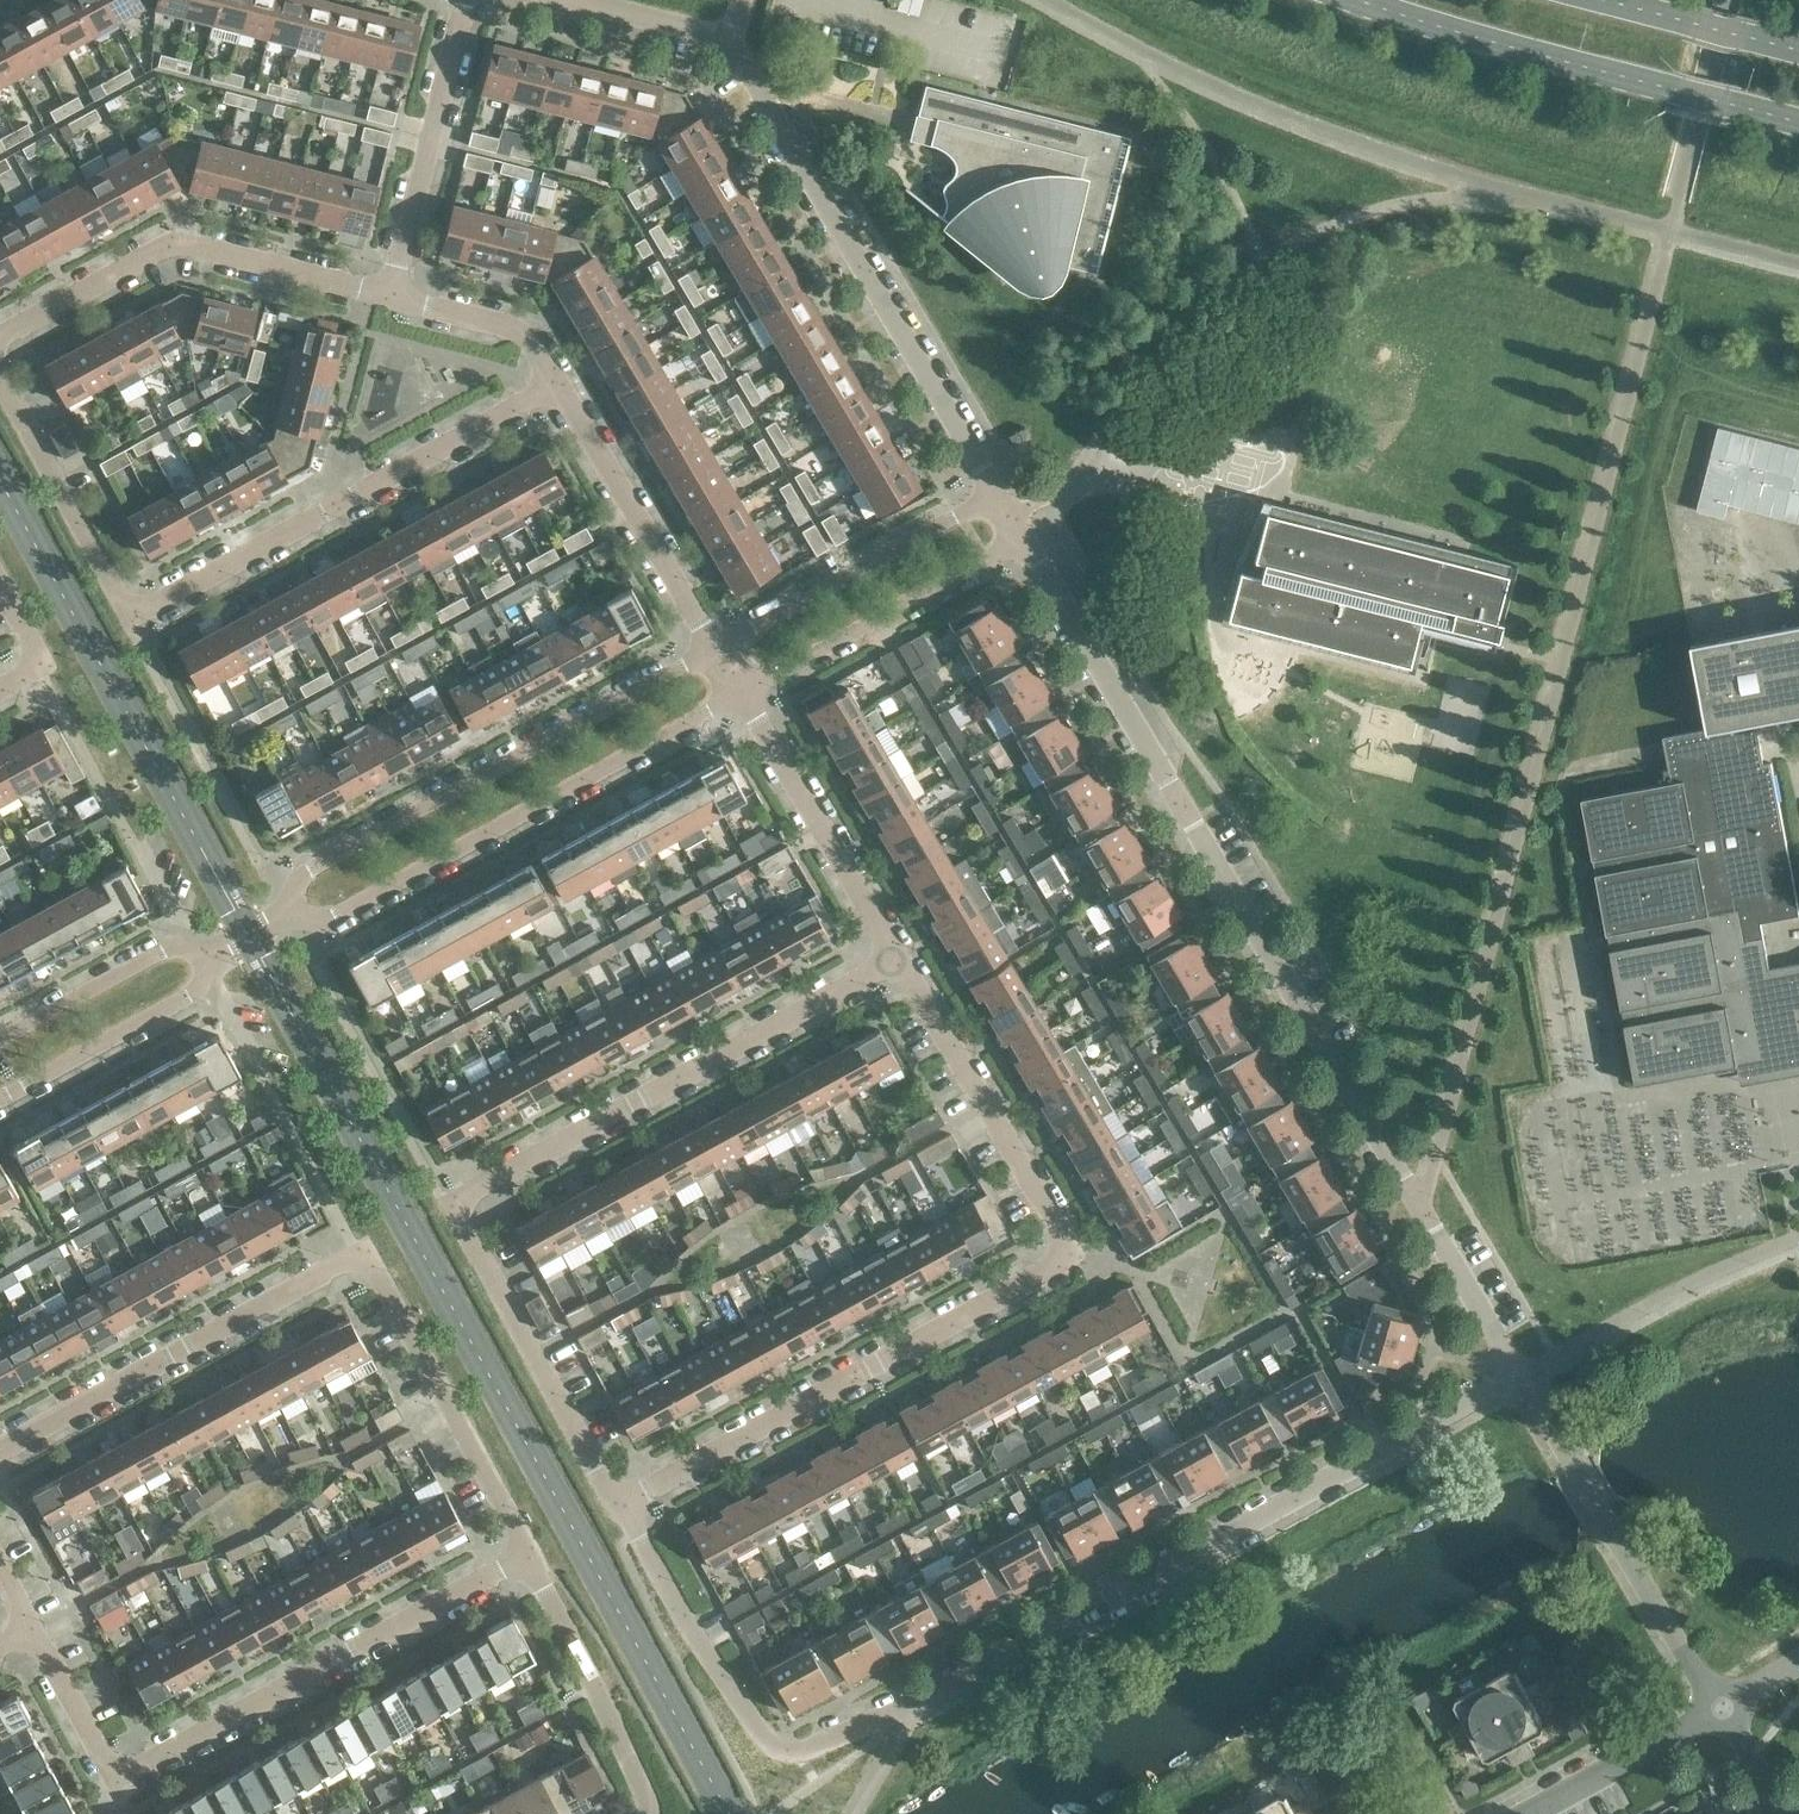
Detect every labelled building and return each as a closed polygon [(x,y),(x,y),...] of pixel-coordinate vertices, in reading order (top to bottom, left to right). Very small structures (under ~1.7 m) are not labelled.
[(73,0),(54,0),(44,6),(66,48),(92,34),(73,0)] [(106,0),(73,0),(92,34),(117,20),(106,0)] [(117,20),(145,5),(157,7),(159,0),(106,0),(117,20)] [(157,7),(185,15),(189,0),(159,0),(157,7)] [(185,15),(213,22),(219,0),(189,0),(185,15)] [(213,22),(209,36),(237,43),(241,29),(248,0),(219,0),(213,22)] [(241,29),(268,36),(278,0),(248,0),(241,29)] [(268,36),(296,43),(307,0),(278,0),(268,36)] [(320,0),(307,0),(296,43),(324,50),(335,4),(320,0)] [(363,11),(335,4),(324,50),(351,57),(363,11)] [(66,48),(44,6),(18,20),(41,61),(66,48)] [(391,18),(363,11),(351,57),(379,64),(391,18)] [(420,25),(391,18),(379,64),(408,72),(420,25)] [(18,20),(0,30),(0,45),(16,75),(41,61),(18,20)] [(482,91),(511,98),(522,52),(494,44),(482,91)] [(0,45),(0,84),(16,75),(0,45)] [(550,59),(522,52),(511,98),(538,105),(550,59)] [(161,54),(158,65),(174,69),(177,58),(161,54)] [(192,62),(177,58),(174,69),(189,73),(192,62)] [(578,66),(550,59),(538,105),(566,112),(578,66)] [(605,73),(578,66),(566,112),(594,119),(605,73)] [(214,67),(211,79),(227,83),(230,71),(214,67)] [(129,68),(115,76),(120,86),(134,78),(129,68)] [(245,75),(230,71),(227,83),(242,87),(245,75)] [(633,80),(605,73),(594,119),(621,126),(633,80)] [(120,86),(115,76),(101,83),(106,94),(120,86)] [(685,93),(633,80),(621,126),(654,135),(685,93)] [(270,82),(267,93),(282,97),(285,86),(270,82)] [(1131,136),(925,84),(918,115),(919,115),(919,114),(937,118),(930,144),(932,144),(935,145),(939,147),(943,150),(946,151),(947,153),(950,156),(951,157),(953,160),(954,161),(954,162),(955,165),(955,167),(955,168),(955,170),(954,173),(953,174),(952,177),(950,178),(946,181),(945,182),(944,184),(943,187),(942,189),(942,191),(943,193),(944,196),(945,199),(945,202),(945,205),(944,207),(943,210),(942,212),(940,216),(946,221),(1004,267),(1007,276),(1013,274),(1022,281),(1026,283),(1027,283),(1030,284),(1034,285),(1037,285),(1039,284),(1042,283),(1044,283),(1047,281),(1048,280),(1050,279),(1052,277),(1054,275),(1055,273),(1056,271),(1056,270),(1058,263),(1096,273),(1131,136)] [(301,89),(285,86),(282,97),(298,101),(301,89)] [(241,94),(226,90),(223,102),(238,105),(241,94)] [(714,142),(685,93),(654,135),(673,167),(714,142)] [(257,98),(241,94),(238,105),(254,109),(257,98)] [(78,96),(64,103),(70,114),(84,106),(78,96)] [(105,103),(110,111),(122,104),(118,96),(105,103)] [(325,96),(322,107),(338,111),(341,100),(325,96)] [(356,104),(341,100),(338,111),(353,115),(356,104)] [(70,114),(64,103),(50,111),(56,121),(70,114)] [(291,107),(276,103),(273,114),(288,118),(291,107)] [(370,105),(366,119),(394,126),(398,112),(370,105)] [(306,111),(291,107),(288,118),(303,122),(306,111)] [(95,108),(81,115),(87,126),(101,118),(95,108)] [(87,126),(81,115),(67,123),(73,134),(87,126)] [(341,119),(325,115),(322,127),(338,131),(341,119)] [(356,123),(341,119),(338,131),(353,135),(356,123)] [(28,123),(14,131),(20,141),(34,133),(28,123)] [(392,132),(364,125),(361,139),(388,146),(392,132)] [(14,131),(0,138),(6,149),(20,141),(14,131)] [(499,138),(471,131),(468,145),(496,152),(499,138)] [(50,133),(36,140),(42,151),(56,143),(50,133)] [(184,157),(172,134),(132,155),(155,197),(178,185),(191,188),(198,160),(184,157)] [(227,148),(172,134),(184,157),(198,160),(191,188),(216,194),(227,148)] [(42,151),(36,140),(22,148),(28,158),(42,151)] [(729,167),(714,142),(673,167),(688,191),(729,167)] [(512,144),(509,155),(525,159),(527,147),(512,144)] [(543,151),(527,147),(525,159),(540,163),(543,151)] [(252,154),(227,148),(216,194),(240,200),(252,154)] [(494,159),(466,151),(463,165),(490,172),(494,159)] [(277,161),(252,154),(240,200),(265,207),(277,161)] [(155,197),(132,155),(110,168),(133,210),(155,197)] [(0,160),(0,174),(11,168),(5,157),(0,160)] [(567,158),(564,169),(580,173),(583,162),(567,158)] [(302,167),(277,161),(265,207),(290,213),(302,167)] [(518,165),(503,161),(500,172),(515,176),(518,165)] [(598,166),(583,162),(580,173),(595,177),(598,166)] [(533,169),(518,165),(515,176),(531,180),(533,169)] [(327,173),(302,167),(290,213),(315,220),(327,173)] [(743,191),(729,167),(688,191),(702,216),(743,191)] [(133,210),(110,168),(87,180),(110,222),(133,210)] [(559,175),(543,171),(540,183),(556,187),(559,175)] [(352,180),(327,173),(315,220),(340,226),(352,180)] [(110,222),(87,180),(65,192),(88,234),(110,222)] [(378,186),(352,180),(340,226),(366,233),(378,186)] [(637,188),(627,194),(635,208),(646,202),(637,188)] [(758,216),(743,191),(702,216),(717,240),(758,216)] [(88,234),(65,192),(42,205),(65,247),(88,234)] [(65,247),(42,205),(20,217),(42,259),(65,247)] [(441,252),(468,259),(479,212),(453,206),(441,252)] [(504,219),(479,212),(468,259),(492,265),(504,219)] [(773,241),(758,216),(717,240),(732,265),(773,241)] [(20,217),(0,228),(0,235),(20,271),(42,259),(20,217)] [(529,225),(504,219),(492,265),(517,271),(529,225)] [(658,223),(648,229),(656,243),(667,237),(658,223)] [(570,236),(529,225),(517,271),(542,278),(549,253),(565,257),(570,236)] [(0,235),(0,282),(20,271),(0,235)] [(583,239),(570,236),(565,257),(549,253),(542,278),(552,280),(566,303),(607,278),(583,239)] [(634,243),(643,257),(653,251),(644,237),(634,243)] [(675,251),(667,237),(656,243),(664,257),(675,251)] [(787,265),(773,241),(732,265),(746,289),(787,265)] [(647,265),(656,279),(666,273),(658,259),(647,265)] [(802,290),(787,265),(746,289),(734,297),(749,322),(761,314),(802,290)] [(688,272),(677,279),(685,292),(696,286),(688,272)] [(674,287),(666,273),(656,279),(664,293),(674,287)] [(620,300),(607,278),(566,303),(579,325),(620,300)] [(704,300),(696,286),(685,292),(694,306),(704,300)] [(817,315),(802,290),(761,314),(776,339),(817,315)] [(187,336),(181,292),(137,316),(157,352),(187,336)] [(230,304),(181,292),(187,336),(219,345),(230,304)] [(633,323),(620,300),(579,325),(592,347),(633,323)] [(256,311),(230,304),(219,345),(246,351),(256,311)] [(674,310),(682,324),(692,317),(684,304),(674,310)] [(277,314),(263,311),(256,338),(270,342),(277,314)] [(831,340),(817,315),(776,339),(790,364),(831,340)] [(164,365),(157,352),(137,316),(115,328),(142,377),(164,365)] [(700,331),(692,317),(682,324),(690,337),(700,331)] [(717,322),(707,328),(715,342),(725,336),(717,322)] [(303,323),(296,349),(337,359),(344,333),(303,323)] [(646,345),(633,323),(592,347),(605,369),(646,345)] [(142,377),(115,328),(92,340),(112,377),(119,390),(142,377)] [(733,350),(725,336),(715,342),(723,356),(733,350)] [(112,377),(92,340),(70,353),(90,389),(112,377)] [(846,364),(831,340),(790,364),(805,388),(846,364)] [(659,367),(646,345),(605,369),(618,391),(659,367)] [(265,351),(254,348),(250,363),(261,366),(265,351)] [(700,354),(708,368),(718,362),(710,348),(700,354)] [(337,359),(296,349),(290,374),(331,384),(337,359)] [(90,389),(70,353),(46,366),(66,402),(90,389)] [(726,375),(718,362),(708,368),(716,382),(726,375)] [(261,366),(250,363),(246,379),(257,382),(261,366)] [(860,389),(846,364),(805,388),(819,413),(860,389)] [(672,389),(659,367),(618,391),(631,413),(672,389)] [(746,371),(736,377),(744,391),(754,385),(746,371)] [(225,372),(210,380),(216,391),(230,383),(225,372)] [(331,384),(290,374),(284,399),(324,409),(331,384)] [(210,380),(199,386),(205,397),(216,391),(210,380)] [(245,383),(228,392),(240,405),(255,391),(245,383)] [(762,399),(754,385),(744,391),(752,405),(762,399)] [(685,411),(672,389),(631,413),(644,435),(685,411)] [(875,413),(860,389),(819,413),(834,438),(875,413)] [(726,399),(734,412),(745,406),(737,393),(726,399)] [(221,397),(228,411),(238,405),(228,394),(221,397)] [(167,404),(173,414),(187,407),(181,396),(167,404)] [(324,409),(284,399),(274,438),(310,466),(324,409)] [(210,416),(204,405),(190,413),(196,423),(210,416)] [(753,420),(745,406),(734,412),(743,426),(753,420)] [(699,434),(685,411),(644,435),(658,458),(699,434)] [(150,413),(136,421),(142,431),(156,424),(150,413)] [(196,423),(190,413),(176,420),(182,431),(196,423)] [(889,438),(875,413),(834,438),(848,462),(889,438)] [(142,431),(136,421),(122,428),(128,439),(142,431)] [(775,421),(765,427),(773,440),(784,434),(775,421)] [(1683,505),(1711,512),(1715,496),(1798,518),(1798,446),(1704,422),(1683,505)] [(78,450),(64,423),(49,432),(63,458),(78,450)] [(1007,435),(1007,436),(1012,445),(1013,445),(1029,436),(1030,435),(1025,426),(1024,426),(1007,435)] [(114,430),(89,444),(96,456),(121,443),(114,430)] [(165,440),(159,430),(145,437),(151,448),(165,440)] [(712,456),(699,434),(658,458),(671,480),(712,456)] [(792,448),(784,434),(773,440),(781,454),(792,448)] [(151,448),(145,437),(131,445),(137,456),(151,448)] [(753,443),(761,457),(771,451),(763,437),(753,443)] [(310,466),(274,438),(243,455),(263,491),(310,466)] [(904,463),(889,438),(848,462),(863,487),(904,463)] [(131,462),(124,449),(99,463),(106,475),(131,462)] [(779,465),(771,451),(761,457),(769,471),(779,465)] [(543,452),(520,465),(540,502),(564,489),(543,452)] [(263,491),(243,455),(220,467),(240,504),(263,491)] [(725,478),(712,456),(671,480),(684,502),(725,478)] [(919,488),(904,463),(863,487),(878,512),(919,488)] [(540,502),(520,465),(497,477),(517,514),(540,502)] [(240,504),(220,467),(197,479),(218,516),(240,504)] [(805,470),(794,476),(802,490),(813,483),(805,470)] [(522,522),(517,514),(497,477),(475,489),(495,526),(499,535),(522,522)] [(738,500),(725,478),(684,502),(697,525),(738,500)] [(218,516),(197,479),(175,492),(195,528),(218,516)] [(789,481),(779,487),(787,501),(797,495),(789,481)] [(821,497),(813,483),(802,490),(811,503),(821,497)] [(495,526),(475,489),(452,502),(472,539),(495,526)] [(195,528),(175,492),(152,504),(172,541),(195,528)] [(810,517),(798,495),(785,503),(798,524),(810,517)] [(751,522),(738,500),(697,525),(710,547),(751,522)] [(472,539),(452,502),(429,514),(450,551),(472,539)] [(172,541),(152,504),(129,517),(149,554),(172,541)] [(1509,563),(1288,506),(1278,542),(1269,540),(1260,576),(1239,571),(1227,619),(1232,621),(1231,626),(1283,639),(1285,634),(1409,666),(1420,622),(1490,640),(1495,619),(1509,563)] [(833,513),(821,520),(835,545),(847,538),(833,513)] [(450,551),(429,514),(407,527),(427,563),(450,551)] [(764,545),(751,522),(710,547),(723,569),(764,545)] [(829,548),(814,523),(802,531),(816,555),(829,548)] [(561,540),(568,553),(593,539),(586,526),(561,540)] [(427,563),(407,527),(384,539),(404,576),(427,563)] [(404,576),(384,539),(361,551),(382,588),(404,576)] [(591,548),(597,560),(613,551),(606,540),(591,548)] [(778,568),(764,545),(723,569),(737,592),(778,568)] [(553,547),(539,554),(545,565),(559,557),(553,547)] [(387,599),(382,588),(361,551),(339,564),(359,601),(364,611),(387,599)] [(545,565),(539,554),(525,562),(531,573),(545,565)] [(573,558),(559,566),(565,577),(579,569),(573,558)] [(359,601),(339,564),(316,576),(336,613),(359,601)] [(565,577),(559,566),(545,573),(551,585),(565,577)] [(508,572),(494,579),(500,590),(514,582),(508,572)] [(336,613),(316,576),(293,589),(314,625),(336,613)] [(500,590),(494,579),(480,587),(486,597),(500,590)] [(528,583),(514,590),(520,602),(534,594),(528,583)] [(606,601),(608,604),(609,604),(629,641),(653,628),(631,588),(606,601)] [(314,625),(293,589),(271,601),(291,638),(314,625)] [(520,602),(514,590),(500,598),(506,609),(520,602)] [(463,596),(449,604),(455,614),(469,607),(463,596)] [(990,607),(985,599),(947,619),(965,649),(1008,623),(996,604),(990,607)] [(291,638),(271,601),(248,613),(268,650),(291,638)] [(455,614),(449,604),(435,612),(441,622),(455,614)] [(609,604),(608,604),(586,616),(607,653),(629,641),(609,604)] [(482,607),(469,615),(475,626),(489,619),(482,607)] [(268,650),(248,613),(226,626),(246,662),(268,650)] [(475,626),(469,615),(455,623),(461,634),(475,626)] [(607,653),(586,616),(564,628),(584,666),(607,653)] [(418,621),(404,629),(409,639),(423,631),(418,621)] [(1720,637),(1720,635),(1705,638),(1706,640),(1692,643),(1708,728),(1664,737),(1672,781),(1582,797),(1636,1083),(1798,1053),(1798,963),(1769,969),(1760,922),(1798,914),(1798,908),(1772,762),(1763,763),(1755,720),(1798,712),(1798,622),(1720,637)] [(1019,643),(1008,623),(965,649),(981,676),(1018,654),(1014,646),(1019,643)] [(246,662),(226,626),(203,638),(223,675),(246,662)] [(584,666),(564,628),(541,640),(562,678),(584,666)] [(409,639),(404,629),(390,636),(395,647),(409,639)] [(514,645),(518,653),(539,690),(562,678),(541,640),(536,632),(514,645)] [(431,635),(417,643),(423,654),(437,647),(431,635)] [(223,675),(203,638),(180,651),(200,688),(223,675)] [(924,663),(910,640),(898,646),(912,670),(924,663)] [(423,654),(417,643),(403,651),(409,662),(423,654)] [(372,646),(358,654),(364,664),(378,656),(372,646)] [(905,673),(891,650),(879,657),(893,680),(905,673)] [(539,690),(518,653),(496,665),(516,703),(539,690)] [(364,664),(358,654),(344,661),(350,672),(364,664)] [(1022,661),(1018,654),(981,676),(997,703),(1040,677),(1028,658),(1022,661)] [(469,669),(473,678),(494,715),(516,703),(496,665),(491,657),(469,669)] [(380,664),(366,671),(372,682),(386,675),(380,664)] [(327,671),(313,678),(319,689),(333,681),(327,671)] [(372,682),(366,671),(352,679),(358,690),(372,682)] [(926,672),(916,678),(927,696),(937,690),(926,672)] [(1051,697),(1040,677),(997,703),(1013,730),(1050,708),(1046,701),(1051,697)] [(319,689),(313,678),(299,686),(305,696),(319,689)] [(494,715),(473,678),(450,691),(470,728),(494,715)] [(918,695),(910,681),(900,687),(908,701),(918,695)] [(833,696),(827,685),(801,699),(816,725),(821,722),(826,731),(861,711),(847,688),(833,696)] [(335,688),(321,696),(327,707),(341,700),(335,688)] [(282,695),(268,703),(274,713),(288,706),(282,695)] [(327,707),(321,696),(307,704),(313,715),(327,707)] [(440,696),(416,709),(436,747),(460,734),(440,696)] [(411,700),(388,712),(414,759),(436,747),(416,709),(411,700)] [(274,713),(268,703),(254,711),(260,721),(274,713)] [(873,703),(861,711),(826,731),(831,739),(826,742),(834,756),(874,733),(886,725),(873,703)] [(948,708),(938,714),(948,732),(958,726),(948,708)] [(1054,715),(1050,708),(1013,730),(1029,757),(1072,732),(1060,712),(1054,715)] [(936,726),(928,711),(918,717),(926,731),(936,726)] [(414,759),(388,712),(366,725),(371,734),(391,771),(414,759)] [(289,713),(275,721),(282,732),(296,724),(289,713)] [(231,723),(237,733),(251,726),(245,715),(231,723)] [(282,732),(275,721),(261,728),(268,739),(282,732)] [(85,775),(56,722),(56,723),(58,728),(46,735),(42,726),(18,739),(41,781),(63,769),(71,783),(85,775)] [(945,740),(936,726),(926,731),(935,745),(945,740)] [(968,744),(958,726),(948,732),(959,749),(968,744)] [(1083,751),(1072,732),(1029,757),(1045,784),(1082,762),(1078,755),(1083,751)] [(887,755),(874,733),(834,756),(842,770),(847,767),(852,775),(887,755)] [(391,771),(371,734),(348,746),(369,784),(391,771)] [(18,739),(0,749),(0,760),(18,793),(41,781),(18,739)] [(239,741),(223,749),(229,761),(245,752),(239,741)] [(369,784),(348,746),(325,758),(346,796),(369,784)] [(900,777),(887,755),(852,775),(857,784),(852,787),(861,800),(900,777)] [(962,770),(954,756),(944,761),(953,776),(962,770)] [(346,796),(325,758),(303,771),(323,808),(346,796)] [(724,758),(700,771),(722,811),(746,798),(724,758)] [(0,760),(0,803),(18,793),(0,760)] [(275,774),(279,781),(301,821),(323,808),(303,771),(298,762),(275,774)] [(980,762),(970,768),(980,786),(990,780),(980,762)] [(1086,769),(1082,762),(1045,784),(1061,811),(1104,786),(1092,766),(1086,769)] [(971,784),(962,770),(953,776),(961,790),(971,784)] [(722,811),(700,771),(678,783),(699,823),(722,811)] [(913,799),(900,777),(861,800),(869,814),(874,811),(879,819),(913,799)] [(1001,798),(990,780),(980,786),(991,804),(1001,798)] [(301,821),(279,781),(255,794),(277,834),(301,821)] [(706,836),(699,823),(678,783),(655,795),(677,836),(684,848),(686,847),(684,844),(702,834),(704,837),(706,836)] [(1116,805),(1104,786),(1061,811),(1077,838),(1114,816),(1110,809),(1116,805)] [(92,794),(83,799),(90,813),(100,808),(92,794)] [(677,836),(655,795),(632,808),(654,848),(677,836)] [(926,821),(913,799),(879,819),(884,828),(879,831),(887,845),(926,821)] [(970,806),(979,820),(989,814),(980,800),(970,806)] [(654,848),(632,808),(610,820),(632,860),(654,848)] [(112,825),(106,813),(90,822),(96,833),(112,825)] [(997,828),(989,814),(979,820),(987,834),(997,828)] [(1119,824),(1114,816),(1077,838),(1093,865),(1136,840),(1124,820),(1119,824)] [(1012,817),(1002,822),(1012,840),(1022,834),(1012,817)] [(48,819),(36,826),(43,839),(55,833),(48,819)] [(636,869),(632,860),(610,820),(587,832),(609,873),(614,881),(636,869)] [(939,843),(926,821),(887,845),(895,858),(900,855),(905,864),(939,843)] [(43,839),(36,826),(24,832),(32,846),(43,839)] [(783,839),(777,828),(761,837),(767,848),(783,839)] [(609,873),(587,832),(565,845),(587,885),(609,873)] [(67,834),(53,842),(60,853),(74,846),(67,834)] [(1033,852),(1022,834),(1012,840),(1023,858),(1033,852)] [(1148,859),(1136,840),(1093,865),(1109,892),(1146,870),(1142,863),(1148,859)] [(60,853),(53,842),(39,850),(46,861),(60,853)] [(952,865),(939,843),(905,864),(910,872),(905,875),(913,889),(952,865)] [(0,845),(0,863),(10,857),(3,844),(0,845)] [(997,850),(1005,864),(1015,858),(1006,844),(997,850)] [(587,885),(565,845),(541,858),(563,898),(587,885)] [(795,858),(787,845),(758,861),(765,875),(795,858)] [(733,852),(719,860),(726,871),(740,863),(733,852)] [(1023,872),(1015,858),(1005,864),(1013,878),(1023,872)] [(22,859),(8,867),(14,878),(28,870),(22,859)] [(965,859),(953,866),(952,865),(913,889),(921,902),(926,900),(931,908),(978,880),(965,859)] [(726,871),(719,860),(705,867),(712,878),(726,871)] [(531,863),(507,876),(529,916),(553,903),(531,863)] [(126,864),(102,877),(124,917),(148,904),(126,864)] [(8,867),(0,871),(0,885),(0,886),(14,878),(8,867)] [(753,877),(748,867),(735,874),(740,884),(753,877)] [(1151,878),(1146,870),(1109,892),(1125,919),(1168,894),(1156,874),(1151,878)] [(1044,871),(1034,876),(1044,894),(1054,888),(1044,871)] [(740,884),(735,874),(722,881),(728,891),(740,884)] [(529,916),(507,876),(485,889),(506,929),(529,916)] [(124,917),(102,877),(79,890),(101,930),(124,917)] [(688,877),(674,884),(680,896),(694,888),(688,877)] [(991,902),(978,880),(931,908),(936,916),(931,919),(939,933),(991,902)] [(680,896),(674,884),(660,892),(666,903),(680,896)] [(1023,894),(1031,908),(1041,903),(1033,888),(1023,894)] [(1065,906),(1054,888),(1044,894),(1055,912),(1065,906)] [(506,929),(485,889),(462,901),(484,941),(506,929)] [(101,930),(79,890),(57,902),(79,942),(101,930)] [(708,901),(703,892),(690,899),(695,908),(708,901)] [(838,930),(816,894),(785,911),(805,949),(829,937),(828,935),(838,930)] [(1180,914),(1168,894),(1125,919),(1141,947),(1179,925),(1174,917),(1180,914)] [(695,908),(690,899),(677,905),(683,915),(695,908)] [(484,941),(462,901),(439,913),(461,953),(484,941)] [(643,901),(629,909),(635,920),(649,913),(643,901)] [(79,942),(57,902),(34,914),(56,954),(79,942)] [(1004,924),(991,902),(939,933),(947,947),(952,944),(957,952),(992,932),(1004,924)] [(1049,917),(1041,903),(1031,908),(1040,923),(1049,917)] [(635,920),(629,909),(615,917),(621,928),(635,920)] [(733,923),(739,936),(760,974),(783,962),(762,923),(755,911),(733,923)] [(805,949),(785,911),(762,923),(783,962),(805,949)] [(461,953),(439,913),(417,926),(439,966),(461,953)] [(56,954),(34,914),(12,927),(34,967),(56,954)] [(663,926),(657,916),(645,923),(650,933),(663,926)] [(650,933),(645,923),(632,930),(637,940),(650,933)] [(1076,925),(1066,931),(1076,948),(1086,942),(1076,925)] [(439,966),(417,926),(394,938),(416,978),(439,966)] [(12,927),(0,933),(0,959),(11,979),(34,967),(12,927)] [(592,929),(578,937),(584,948),(598,941),(592,929)] [(1005,955),(992,932),(957,952),(962,961),(957,964),(966,978),(1005,955)] [(1187,940),(1183,932),(1145,954),(1162,981),(1205,956),(1193,936),(1187,940)] [(760,974),(739,936),(717,948),(738,986),(760,974)] [(584,948),(578,937),(564,945),(570,956),(584,948)] [(416,978),(394,938),(372,950),(394,990),(416,978)] [(618,951),(612,941),(600,948),(605,958),(618,951)] [(1054,946),(1062,961),(1072,955),(1064,941),(1054,946)] [(1097,960),(1086,942),(1076,948),(1087,966),(1097,960)] [(605,958),(600,948),(587,955),(592,965),(605,958)] [(738,986),(717,948),(694,960),(715,999),(738,986)] [(394,990),(372,950),(348,963),(370,1003),(394,990)] [(1080,969),(1072,955),(1062,961),(1071,975),(1080,969)] [(1216,976),(1205,956),(1162,981),(1178,1009),(1215,986),(1211,979),(1216,976)] [(540,957),(526,965),(532,976),(547,969),(540,957)] [(0,959),(0,985),(11,979),(0,959)] [(715,999),(694,960),(672,973),(693,1011),(715,999)] [(1023,984),(1009,961),(970,985),(978,999),(983,996),(988,1004),(1023,984)] [(532,976),(526,965),(512,973),(518,984),(532,976)] [(573,976),(567,966),(554,973),(560,982),(573,976)] [(560,982),(554,973),(542,980),(547,989),(560,982)] [(693,1011),(672,973),(649,985),(670,1023),(693,1011)] [(495,982),(481,990),(487,1001),(501,993),(495,982)] [(1036,1006),(1023,984),(988,1004),(993,1013),(988,1016),(996,1029),(1036,1006)] [(670,1023),(649,985),(627,997),(648,1036),(670,1023)] [(1080,991),(1088,1005),(1098,999),(1090,985),(1080,991)] [(1219,994),(1215,986),(1178,1009),(1194,1036),(1237,1010),(1225,990),(1219,994)] [(1113,987),(1103,993),(1113,1010),(1123,1004),(1113,987)] [(487,1001),(481,990),(467,997),(473,1009),(487,1001)] [(527,1000),(522,990),(509,997),(515,1007),(527,1000)] [(515,1007),(509,997),(497,1004),(502,1014),(515,1007)] [(648,1036),(627,997),(604,1010),(625,1048),(648,1036)] [(1107,1013),(1098,999),(1088,1005),(1097,1019),(1107,1013)] [(1133,1022),(1123,1004),(1113,1010),(1124,1028),(1133,1022)] [(1049,1028),(1036,1006),(996,1029),(1005,1043),(1009,1040),(1014,1049),(1049,1028)] [(450,1007),(436,1014),(442,1026),(456,1018),(450,1007)] [(625,1048),(604,1010),(581,1022),(602,1060),(625,1048)] [(1248,1030),(1237,1010),(1194,1036),(1210,1063),(1247,1040),(1243,1033),(1248,1030)] [(442,1026),(436,1014),(422,1022),(428,1033),(442,1026)] [(482,1025),(477,1015),(464,1022),(470,1032),(482,1025)] [(470,1032),(464,1022),(451,1029),(457,1039),(470,1032)] [(602,1060),(581,1022),(559,1034),(580,1073),(602,1060)] [(1062,1050),(1049,1028),(1014,1049),(1019,1057),(1015,1060),(1023,1074),(1062,1050)] [(879,1029),(856,1041),(877,1079),(903,1065),(890,1042),(887,1044),(879,1029)] [(1106,1035),(1115,1049),(1124,1043),(1116,1029),(1106,1035)] [(219,1034),(195,1047),(217,1087),(240,1074),(219,1034)] [(400,1034),(384,1043),(390,1054),(406,1046),(400,1034)] [(580,1073),(559,1034),(536,1047),(557,1085),(580,1073)] [(437,1050),(432,1040),(419,1047),(424,1056),(437,1050)] [(1251,1048),(1247,1040),(1210,1063),(1226,1090),(1269,1064),(1257,1044),(1251,1048)] [(877,1079),(856,1041),(833,1054),(854,1092),(877,1079)] [(1145,1041),(1135,1047),(1145,1064),(1155,1058),(1145,1041)] [(1074,1043),(1062,1050),(1023,1074),(1031,1087),(1036,1084),(1041,1093),(1087,1065),(1074,1043)] [(1133,1057),(1124,1043),(1115,1049),(1123,1063),(1133,1057)] [(217,1087),(195,1047),(172,1059),(194,1100),(217,1087)] [(424,1056),(419,1047),(406,1054),(412,1063),(424,1056)] [(557,1085),(536,1047),(514,1059),(535,1097),(557,1085)] [(854,1092),(833,1054),(811,1066),(831,1104),(854,1092)] [(1166,1076),(1155,1058),(1145,1064),(1156,1082),(1166,1076)] [(194,1100),(172,1059),(150,1072),(172,1112),(194,1100)] [(535,1097),(514,1059),(491,1071),(512,1110),(535,1097)] [(1281,1084),(1269,1064),(1226,1090),(1242,1117),(1279,1095),(1275,1087),(1281,1084)] [(1101,1087),(1087,1065),(1041,1093),(1046,1101),(1041,1104),(1049,1118),(1101,1087)] [(831,1104),(811,1066),(788,1078),(809,1117),(831,1104)] [(512,1110),(491,1071),(469,1084),(490,1122),(512,1110)] [(172,1112),(150,1072),(127,1084),(149,1124),(172,1112)] [(1133,1079),(1141,1093),(1151,1088),(1142,1073),(1133,1079)] [(809,1117),(788,1078),(765,1091),(786,1129),(809,1117)] [(149,1124),(127,1084),(104,1096),(126,1137),(149,1124)] [(490,1122),(469,1084),(446,1096),(467,1134),(490,1122)] [(1114,1109),(1101,1087),(1049,1118),(1057,1132),(1062,1129),(1067,1137),(1101,1117),(1114,1109)] [(1159,1102),(1151,1088),(1141,1093),(1149,1108),(1159,1102)] [(786,1129),(765,1091),(743,1103),(764,1141),(786,1129)] [(1177,1095),(1167,1101),(1177,1118),(1187,1113),(1177,1095)] [(1284,1102),(1279,1095),(1242,1117),(1258,1144),(1301,1118),(1289,1099),(1284,1102)] [(126,1137),(104,1096),(82,1109),(104,1149),(126,1137)] [(467,1134),(446,1096),(423,1109),(444,1147),(467,1134)] [(764,1141),(743,1103),(720,1115),(741,1154),(764,1141)] [(273,1119),(267,1108),(251,1117),(257,1128),(273,1119)] [(104,1149),(82,1109),(59,1121),(81,1161),(104,1149)] [(945,1123),(937,1110),(930,1114),(903,1129),(911,1142),(937,1127),(945,1123)] [(1198,1130),(1187,1113),(1177,1118),(1188,1136),(1198,1130)] [(741,1154),(720,1115),(698,1128),(719,1166),(741,1154)] [(1115,1139),(1101,1117),(1067,1137),(1072,1146),(1067,1149),(1075,1162),(1115,1139)] [(1159,1123),(1167,1138),(1177,1132),(1169,1118),(1159,1123)] [(1313,1138),(1301,1118),(1258,1144),(1274,1171),(1311,1149),(1307,1141),(1313,1138)] [(81,1161),(59,1121),(37,1133),(59,1174),(81,1161)] [(283,1137),(277,1126),(261,1134),(267,1146),(283,1137)] [(719,1166),(698,1128),(675,1140),(696,1178),(719,1166)] [(229,1129),(215,1137),(221,1148),(235,1141),(229,1129)] [(1185,1146),(1177,1132),(1167,1138),(1175,1152),(1185,1146)] [(59,1174),(37,1133),(13,1146),(35,1187),(59,1174)] [(959,1146),(951,1133),(916,1152),(923,1165),(959,1146)] [(221,1148),(215,1137),(201,1145),(207,1156),(221,1148)] [(895,1137),(883,1144),(888,1154),(901,1147),(895,1137)] [(1128,1161),(1115,1139),(1075,1162),(1083,1176),(1088,1173),(1093,1181),(1128,1161)] [(696,1178),(675,1140),(653,1152),(674,1191),(696,1178)] [(888,1154),(883,1144),(870,1151),(875,1161),(888,1154)] [(238,1147),(224,1155),(230,1166),(244,1158),(238,1147)] [(1209,1149),(1199,1155),(1209,1173),(1219,1167),(1209,1149)] [(1316,1156),(1311,1149),(1274,1171),(1290,1198),(1333,1172),(1321,1153),(1316,1156)] [(674,1191),(653,1152),(630,1165),(651,1203),(674,1191)] [(183,1154),(169,1162),(176,1173),(190,1165),(183,1154)] [(230,1166),(224,1155),(210,1162),(216,1174),(230,1166)] [(912,1167),(906,1157),(894,1164),(899,1174),(912,1167)] [(19,1195),(0,1161),(0,1206),(19,1195)] [(849,1161),(835,1164),(837,1175),(852,1172),(849,1161)] [(1141,1183),(1128,1161),(1093,1181),(1098,1190),(1093,1193),(1101,1207),(1141,1183)] [(176,1173),(169,1162),(155,1169),(162,1180),(176,1173)] [(1185,1168),(1193,1182),(1203,1176),(1195,1162),(1185,1168)] [(837,1175),(835,1164),(821,1167),(823,1178),(837,1175)] [(899,1174),(894,1164),(881,1171),(886,1181),(899,1174)] [(651,1203),(630,1165),(607,1177),(628,1215),(651,1203)] [(1230,1184),(1219,1167),(1209,1173),(1220,1190),(1230,1184)] [(193,1172),(179,1179),(185,1191),(199,1183),(193,1172)] [(1345,1192),(1333,1172),(1290,1198),(1306,1225),(1343,1203),(1339,1195),(1345,1192)] [(798,1174),(784,1179),(788,1189),(802,1184),(798,1174)] [(1212,1191),(1203,1176),(1193,1182),(1202,1197),(1212,1191)] [(628,1215),(607,1177),(585,1189),(606,1228),(628,1215)] [(297,1178),(273,1191),(294,1229),(318,1216),(297,1178)] [(138,1179),(124,1186),(130,1197),(144,1190),(138,1179)] [(185,1191),(179,1179),(165,1187),(171,1198),(185,1191)] [(788,1189),(784,1179),(771,1184),(775,1195),(788,1189)] [(1154,1205),(1141,1183),(1101,1207),(1109,1220),(1114,1217),(1119,1226),(1154,1205)] [(867,1193),(859,1185),(848,1196),(856,1204),(867,1193)] [(130,1197),(124,1186),(110,1194),(116,1205),(130,1197)] [(606,1228),(585,1189),(562,1202),(583,1240),(606,1228)] [(294,1229),(273,1191),(251,1204),(271,1241),(294,1229)] [(750,1193),(737,1200),(743,1210),(756,1203),(750,1193)] [(1005,1227),(987,1194),(950,1214),(971,1252),(994,1240),(992,1235),(1005,1227)] [(148,1196),(134,1204),(140,1215),(154,1208),(148,1196)] [(856,1204),(848,1196),(838,1206),(846,1214),(856,1204)] [(1166,1198),(1154,1205),(1119,1226),(1124,1234),(1119,1237),(1132,1258),(1183,1227),(1166,1198)] [(743,1210),(737,1200),(725,1207),(730,1217),(743,1210)] [(583,1240),(562,1202),(540,1214),(561,1252),(583,1240)] [(93,1203),(79,1211),(85,1222),(99,1214),(93,1203)] [(1241,1203),(1231,1209),(1241,1227),(1251,1221),(1241,1203)] [(1348,1210),(1343,1203),(1306,1225),(1322,1252),(1365,1226),(1353,1207),(1348,1210)] [(140,1215),(134,1204),(120,1212),(126,1223),(140,1215)] [(271,1241),(251,1204),(228,1216),(249,1254),(271,1241)] [(154,1208),(140,1215),(150,1234),(168,1224),(158,1206),(154,1208)] [(85,1222),(79,1211),(65,1219),(71,1230),(85,1222)] [(561,1252),(540,1214),(517,1227),(537,1265),(561,1252)] [(971,1252),(950,1214),(928,1226),(949,1265),(971,1252)] [(249,1254),(228,1216),(206,1228),(226,1266),(249,1254)] [(706,1220),(694,1228),(701,1237),(712,1229),(706,1220)] [(822,1220),(810,1229),(817,1238),(828,1229),(822,1220)] [(103,1221),(89,1229),(95,1240),(108,1233),(109,1232),(103,1221)] [(1262,1238),(1251,1221),(1241,1227),(1252,1244),(1262,1238)] [(949,1265),(928,1226),(905,1239),(926,1277),(949,1265)] [(1377,1246),(1365,1226),(1322,1252),(1338,1280),(1376,1258),(1371,1249),(1377,1246)] [(226,1266),(206,1228),(183,1241),(204,1278),(226,1266)] [(701,1237),(694,1228),(683,1237),(689,1246),(701,1237)] [(95,1240),(89,1229),(75,1236),(81,1248),(95,1240)] [(817,1238),(810,1229),(798,1238),(805,1247),(817,1238)] [(108,1233),(95,1240),(103,1253),(115,1246),(108,1233)] [(29,1238),(15,1246),(22,1257),(36,1249),(29,1238)] [(926,1277),(905,1239),(882,1251),(903,1289),(926,1277)] [(204,1278),(183,1241),(160,1253),(181,1291),(204,1278)] [(22,1257),(15,1246),(1,1254),(8,1265),(22,1257)] [(57,1246),(43,1254),(49,1265),(63,1257),(57,1246)] [(781,1249),(768,1256),(773,1266),(786,1259),(781,1249)] [(903,1289),(882,1251),(860,1263),(881,1302),(903,1289)] [(181,1291),(160,1253),(138,1265),(158,1303),(181,1291)] [(665,1253),(654,1263),(662,1271),(673,1260),(665,1253)] [(49,1265),(43,1254),(29,1261),(35,1273),(49,1265)] [(773,1266),(768,1256),(755,1263),(761,1273),(773,1266)] [(1273,1257),(1263,1263),(1273,1281),(1283,1275),(1273,1257)] [(662,1271),(654,1263),(644,1273),(652,1281),(662,1271)] [(881,1302),(860,1263),(837,1276),(858,1314),(881,1302)] [(1399,1297),(1379,1264),(1342,1286),(1347,1293),(1374,1301),(1365,1331),(1413,1345),(1420,1323),(1413,1321),(1416,1312),(1399,1307),(1400,1304),(1400,1302),(1400,1301),(1400,1300),(1400,1298),(1399,1297)] [(158,1303),(138,1265),(115,1278),(136,1315),(158,1303)] [(0,1277),(0,1283),(4,1290),(18,1282),(12,1271),(0,1277)] [(736,1272),(723,1277),(726,1288),(740,1282),(736,1272)] [(1294,1293),(1283,1275),(1273,1281),(1284,1298),(1294,1293)] [(858,1314),(837,1276),(815,1288),(836,1326),(858,1314)] [(726,1288),(723,1277),(709,1282),(713,1293),(726,1288)] [(136,1315),(115,1278),(92,1290),(113,1328),(136,1315)] [(786,1290),(792,1300),(813,1339),(836,1326),(815,1288),(809,1278),(786,1290)] [(1115,1300),(1106,1304),(1125,1340),(1149,1327),(1141,1313),(1147,1310),(1133,1283),(1112,1295),(1115,1300)] [(625,1285),(612,1292),(617,1302),(630,1295),(625,1285)] [(690,1299),(688,1288),(674,1291),(676,1302),(690,1299)] [(113,1328),(92,1290),(70,1303),(90,1340),(113,1328)] [(676,1302),(674,1291),(659,1294),(662,1305),(676,1302)] [(617,1302),(612,1292),(599,1299),(604,1309),(617,1302)] [(554,1320),(540,1294),(525,1302),(539,1328),(554,1320)] [(813,1339),(792,1300),(770,1313),(791,1351),(813,1339)] [(586,1302),(564,1314),(571,1327),(593,1315),(586,1302)] [(18,1315),(24,1327),(45,1365),(68,1353),(47,1315),(40,1303),(18,1315)] [(90,1340),(70,1303),(47,1315),(68,1353),(90,1340)] [(1095,1304),(1081,1312),(1103,1352),(1125,1340),(1106,1304),(1097,1309),(1095,1304)] [(636,1305),(623,1312),(628,1322),(641,1315),(636,1305)] [(628,1322),(623,1312),(610,1319),(616,1329),(628,1322)] [(1110,1365),(1103,1352),(1081,1312),(1067,1319),(1070,1324),(1061,1329),(1080,1364),(1087,1377),(1110,1365)] [(791,1351),(770,1313),(747,1325),(768,1363),(791,1351)] [(370,1356),(349,1318),(326,1331),(347,1369),(370,1356)] [(1290,1332),(1284,1322),(1266,1332),(1272,1342),(1290,1332)] [(606,1338),(599,1325),(577,1338),(584,1351),(606,1338)] [(768,1363),(747,1325),(725,1338),(745,1376),(768,1363)] [(45,1365),(24,1327),(2,1340),(22,1377),(45,1365)] [(1050,1329),(1036,1336),(1058,1377),(1080,1364),(1061,1329),(1052,1334),(1050,1329)] [(347,1369),(326,1331),(304,1343),(324,1381),(347,1369)] [(1413,1345),(1365,1331),(1356,1360),(1339,1355),(1334,1358),(1354,1396),(1368,1389),(1372,1386),(1373,1385),(1375,1383),(1376,1382),(1377,1380),(1378,1378),(1379,1376),(1380,1374),(1381,1369),(1398,1374),(1400,1365),(1407,1367),(1413,1345)] [(1272,1342),(1266,1332),(1248,1342),(1254,1352),(1272,1342)] [(1058,1377),(1036,1336),(1022,1344),(1025,1349),(1016,1354),(1035,1389),(1058,1377)] [(745,1376),(725,1338),(702,1350),(723,1388),(745,1376)] [(2,1340),(0,1341),(0,1390),(22,1377),(2,1340)] [(324,1381),(304,1343),(281,1356),(302,1394),(324,1381)] [(723,1388),(702,1350),(679,1362),(700,1400),(723,1388)] [(1234,1362),(1229,1352),(1211,1362),(1216,1372),(1234,1362)] [(1005,1354),(991,1361),(1013,1401),(1035,1389),(1016,1354),(1007,1359),(1005,1354)] [(302,1394),(281,1356),(258,1368),(279,1406),(302,1394)] [(1013,1401),(991,1361),(977,1369),(979,1374),(971,1379),(990,1414),(1013,1401)] [(700,1400),(679,1362),(657,1375),(678,1413),(700,1400)] [(1216,1372),(1211,1362),(1193,1372),(1199,1382),(1216,1372)] [(1321,1365),(1293,1381),(1317,1424),(1337,1414),(1334,1408),(1342,1403),(1321,1365)] [(279,1406),(258,1368),(236,1380),(257,1418),(279,1406)] [(1161,1368),(1146,1377),(1151,1387),(1167,1378),(1161,1368)] [(678,1413),(657,1375),(634,1387),(655,1425),(678,1413)] [(1151,1387),(1146,1377),(1131,1385),(1137,1395),(1151,1387)] [(959,1378),(945,1386),(967,1426),(990,1414),(971,1379),(962,1383),(959,1378)] [(257,1418),(236,1380),(213,1393),(234,1431),(257,1418)] [(1317,1424),(1293,1381),(1265,1396),(1286,1434),(1293,1430),(1297,1435),(1317,1424)] [(1179,1393),(1174,1383),(1156,1392),(1161,1402),(1179,1393)] [(386,1386),(378,1391),(383,1400),(391,1396),(386,1386)] [(967,1426),(945,1386),(932,1393),(934,1398),(926,1403),(945,1438),(967,1426)] [(655,1425),(634,1387),(611,1400),(632,1438),(655,1425)] [(1161,1402),(1156,1392),(1138,1402),(1143,1412),(1161,1402)] [(234,1431),(213,1393),(191,1405),(212,1443),(234,1431)] [(1115,1394),(1101,1402),(1106,1412),(1120,1404),(1115,1394)] [(1286,1434),(1265,1396),(1237,1411),(1261,1455),(1282,1444),(1278,1438),(1286,1434)] [(1106,1412),(1101,1402),(1086,1409),(1092,1419),(1106,1412)] [(914,1403),(900,1411),(922,1451),(945,1438),(926,1403),(917,1408),(914,1403)] [(212,1443),(191,1405),(168,1417),(189,1455),(212,1443)] [(404,1418),(397,1405),(374,1418),(381,1431),(404,1418)] [(1261,1455),(1237,1411),(1210,1426),(1231,1464),(1238,1460),(1241,1466),(1261,1455)] [(1124,1423),(1119,1413),(1101,1423),(1106,1433),(1124,1423)] [(189,1455),(168,1417),(146,1430),(166,1468),(189,1455)] [(1070,1418),(1055,1426),(1061,1436),(1075,1428),(1070,1418)] [(915,1455),(896,1420),(886,1425),(884,1420),(870,1427),(892,1468),(915,1455)] [(1106,1433),(1101,1423),(1083,1432),(1088,1442),(1106,1433)] [(1061,1436),(1055,1426),(1041,1434),(1046,1444),(1061,1436)] [(1231,1464),(1210,1426),(1182,1441),(1206,1485),(1226,1474),(1223,1468),(1231,1464)] [(366,1427),(353,1434),(358,1444),(371,1437),(366,1427)] [(892,1468),(870,1427),(856,1435),(858,1440),(850,1445),(869,1480),(892,1468)] [(417,1442),(410,1429),(387,1441),(394,1455),(417,1442)] [(166,1468),(146,1430),(123,1442),(144,1480),(166,1468)] [(358,1444),(353,1434),(340,1441),(346,1451),(358,1444)] [(1206,1485),(1182,1441),(1155,1456),(1176,1494),(1183,1490),(1186,1496),(1206,1485)] [(144,1480),(123,1442),(100,1454),(121,1493),(144,1480)] [(1025,1443),(1010,1451),(1016,1461),(1030,1453),(1025,1443)] [(1069,1453),(1063,1443),(1046,1453),(1051,1463),(1069,1453)] [(316,1444),(302,1448),(305,1459),(319,1455),(316,1444)] [(838,1444),(825,1452),(847,1492),(869,1480),(850,1445),(841,1449),(838,1444)] [(382,1457),(377,1447),(364,1454),(369,1464),(382,1457)] [(305,1459),(302,1448),(288,1452),(291,1463),(305,1459)] [(1016,1461),(1010,1451),(996,1459),(1001,1469),(1016,1461)] [(847,1492),(825,1452),(811,1460),(813,1465),(805,1469),(824,1505),(847,1492)] [(1051,1463),(1046,1453),(1028,1463),(1033,1473),(1051,1463)] [(121,1493),(100,1454),(78,1467),(99,1505),(121,1493)] [(369,1464),(364,1454),(351,1461),(357,1471),(369,1464)] [(1176,1494),(1155,1456),(1127,1471),(1151,1515),(1171,1504),(1168,1498),(1176,1494)] [(267,1460),(253,1466),(258,1476),(271,1470),(267,1460)] [(258,1476),(253,1466),(240,1472),(245,1482),(258,1476)] [(99,1505),(78,1467),(55,1479),(76,1517),(99,1505)] [(980,1468),(965,1475),(971,1486),(985,1478),(980,1468)] [(793,1469),(779,1477),(801,1517),(824,1505),(805,1469),(796,1474),(793,1469)] [(1151,1515),(1127,1471),(1100,1486),(1120,1524),(1128,1520),(1131,1526),(1151,1515)] [(971,1486),(965,1475),(951,1483),(956,1493),(971,1486)] [(801,1517),(779,1477),(765,1484),(768,1489),(760,1494),(779,1529),(801,1517)] [(1006,1488),(1000,1477),(982,1487),(988,1497),(1006,1488)] [(76,1517),(55,1479),(32,1492),(40,1507),(37,1509),(50,1532),(76,1517)] [(333,1481),(322,1490),(330,1499),(341,1489),(333,1481)] [(220,1483),(208,1491),(214,1500),(227,1492),(220,1483)] [(1120,1524),(1100,1486),(1072,1501),(1096,1545),(1116,1534),(1113,1528),(1120,1524)] [(988,1497),(982,1487),(964,1497),(970,1507),(988,1497)] [(330,1499),(322,1490),(312,1500),(319,1508),(330,1499)] [(214,1500),(208,1491),(196,1499),(202,1508),(214,1500)] [(444,1491),(421,1504),(441,1542),(465,1529),(444,1491)] [(941,1502),(935,1492),(921,1500),(926,1510),(941,1502)] [(748,1494),(734,1501),(756,1542),(779,1529),(760,1494),(751,1499),(748,1494)] [(756,1542),(734,1501),(720,1509),(723,1514),(714,1519),(734,1554),(756,1542)] [(1096,1545),(1072,1501),(1044,1517),(1064,1555),(1073,1550),(1076,1556),(1096,1545)] [(441,1542),(421,1504),(398,1516),(419,1554),(441,1542)] [(951,1518),(945,1508),(927,1518),(933,1528),(951,1518)] [(904,1509),(889,1517),(895,1527),(909,1519),(904,1509)] [(178,1512),(167,1522),(174,1531),(185,1521),(178,1512)] [(295,1513),(282,1521),(288,1530),(301,1522),(295,1513)] [(419,1554),(398,1516),(375,1528),(396,1567),(419,1554)] [(895,1527),(889,1517),(875,1525),(880,1535),(895,1527)] [(703,1518),(682,1530),(696,1556),(703,1553),(710,1567),(734,1554),(714,1519),(706,1523),(703,1518)] [(933,1528),(927,1518),(909,1527),(915,1537),(933,1528)] [(1037,1520),(1009,1536),(1033,1580),(1053,1569),(1050,1563),(1058,1558),(1037,1520)] [(288,1530),(282,1521),(270,1529),(276,1538),(288,1530)] [(174,1531),(167,1522),(156,1532),(163,1540),(174,1531)] [(396,1567),(375,1528),(353,1541),(374,1579),(396,1567)] [(859,1534),(844,1542),(850,1552),(864,1544),(859,1534)] [(1033,1580),(1009,1536),(981,1551),(1002,1589),(1009,1585),(1013,1591),(1033,1580)] [(895,1548),(890,1538),(872,1548),(877,1558),(895,1548)] [(252,1539),(239,1545),(243,1555),(257,1549),(252,1539)] [(374,1579),(353,1541),(330,1553),(351,1591),(374,1579)] [(850,1552),(844,1542),(830,1549),(835,1560),(850,1552)] [(243,1555),(239,1545),(225,1551),(230,1561),(243,1555)] [(877,1558),(872,1548),(854,1557),(859,1568),(877,1558)] [(140,1550),(127,1557),(133,1567),(145,1560),(140,1550)] [(1002,1589),(981,1551),(954,1566),(978,1610),(998,1599),(994,1593),(1002,1589)] [(351,1591),(330,1553),(308,1565),(329,1604),(351,1591)] [(133,1567),(127,1557),(115,1564),(120,1574),(133,1567)] [(205,1558),(191,1562),(195,1573),(208,1569),(205,1558)] [(814,1558),(799,1566),(805,1576),(819,1568),(814,1558)] [(195,1573),(191,1562),(177,1566),(181,1577),(195,1573)] [(329,1604),(308,1565),(285,1578),(306,1616),(329,1604)] [(77,1581),(84,1594),(110,1579),(103,1566),(77,1581)] [(805,1576),(799,1566),(785,1574),(790,1584),(805,1576)] [(978,1610),(954,1566),(926,1581),(947,1619),(954,1615),(958,1621),(978,1610)] [(840,1578),(835,1568),(817,1578),(822,1588),(840,1578)] [(157,1580),(151,1570),(138,1577),(144,1587),(157,1580)] [(144,1587),(138,1577),(126,1584),(131,1594),(144,1587)] [(306,1616),(285,1578),(263,1590),(283,1628),(306,1616)] [(822,1588),(817,1578),(799,1588),(804,1598),(822,1588)] [(947,1619),(926,1581),(898,1596),(922,1640),(942,1629),(939,1623),(947,1619)] [(754,1591),(759,1601),(774,1593),(768,1583),(754,1591)] [(123,1603),(116,1590),(90,1604),(97,1617),(123,1603)] [(283,1628),(263,1590),(240,1602),(261,1641),(283,1628)] [(747,1592),(723,1605),(730,1617),(754,1604),(747,1592)] [(922,1640),(898,1596),(871,1611),(892,1649),(899,1645),(902,1651),(922,1640)] [(785,1608),(780,1598),(762,1608),(767,1618),(785,1608)] [(261,1641),(240,1602),(217,1615),(238,1653),(261,1641)] [(764,1623),(757,1610),(733,1623),(740,1636),(741,1636),(756,1628),(764,1623)] [(892,1649),(871,1611),(843,1626),(867,1670),(887,1659),(884,1653),(892,1649)] [(238,1653),(217,1615),(195,1627),(216,1665),(238,1653)] [(514,1620),(489,1634),(511,1673),(536,1659),(514,1620)] [(867,1670),(843,1626),(816,1641),(836,1679),(844,1675),(847,1681),(867,1670)] [(216,1665),(195,1627),(172,1639),(193,1678),(216,1665)] [(756,1628),(741,1636),(746,1646),(761,1638),(756,1628)] [(1541,1645),(1533,1631),(1519,1639),(1523,1647),(1532,1650),(1541,1645)] [(511,1673),(489,1634),(466,1647),(487,1686),(511,1673)] [(193,1678),(172,1639),(150,1652),(171,1690),(193,1678)] [(836,1679),(816,1641),(788,1656),(812,1700),(832,1689),(829,1684),(836,1679)] [(487,1686),(466,1647),(442,1660),(463,1699),(487,1686)] [(171,1690),(150,1652),(123,1666),(136,1689),(139,1687),(147,1703),(171,1690)] [(812,1700),(788,1656),(760,1672),(781,1710),(789,1705),(792,1711),(812,1700)] [(463,1699),(442,1660),(418,1673),(439,1712),(463,1699)] [(1510,1669),(1483,1684),(1500,1715),(1530,1698),(1531,1699),(1546,1691),(1545,1689),(1540,1691),(1535,1681),(1525,1687),(1516,1671),(1510,1669)] [(1460,1696),(1459,1697),(1456,1698),(1455,1705),(1463,1720),(1453,1726),(1458,1736),(1454,1738),(1455,1740),(1470,1732),(1469,1731),(1500,1715),(1483,1684),(1482,1684),(1476,1672),(1453,1684),(1460,1696)] [(439,1712),(418,1673),(394,1686),(415,1725),(439,1712)] [(415,1725),(394,1686),(370,1699),(392,1738),(415,1725)] [(1431,1698),(1426,1690),(1412,1697),(1420,1712),(1428,1707),(1431,1698)] [(0,1702),(0,1734),(25,1720),(12,1696),(0,1702)] [(538,1697),(527,1703),(536,1718),(546,1712),(538,1697)] [(1545,1724),(1531,1699),(1530,1698),(1500,1715),(1525,1760),(1525,1759),(1523,1755),(1533,1750),(1527,1739),(1543,1731),(1545,1724)] [(392,1738),(370,1699),(346,1712),(368,1751),(392,1738)] [(536,1718),(527,1703),(516,1709),(525,1724),(536,1718)] [(368,1751),(346,1712),(323,1725),(344,1764),(368,1751)] [(1525,1760),(1500,1715),(1469,1731),(1470,1732),(1484,1758),(1490,1760),(1506,1751),(1511,1762),(1521,1756),(1524,1760),(1525,1760)] [(1588,1732),(1580,1717),(1572,1722),(1569,1731),(1574,1739),(1588,1732)] [(25,1720),(0,1734),(0,1765),(38,1744),(25,1720)] [(490,1723),(480,1729),(488,1744),(499,1738),(490,1723)] [(542,1724),(529,1731),(536,1744),(549,1737),(542,1724)] [(344,1764),(323,1725),(299,1738),(320,1777),(344,1764)] [(488,1744),(480,1729),(469,1735),(477,1750),(488,1744)] [(528,1731),(515,1738),(521,1750),(534,1743),(528,1731)] [(320,1777),(299,1738),(275,1751),(296,1790),(320,1777)] [(38,1744),(0,1765),(0,1767),(12,1789),(51,1768),(38,1744)] [(443,1749),(432,1755),(440,1770),(451,1764),(443,1749)] [(296,1790),(275,1751),(251,1764),(272,1803),(296,1790)] [(550,1770),(574,1813),(592,1805),(590,1802),(608,1792),(586,1751),(550,1770)] [(440,1770),(432,1755),(421,1761),(430,1776),(440,1770)] [(1311,1771),(1303,1757),(1289,1765),(1293,1773),(1303,1776),(1311,1771)] [(471,1762),(459,1769),(466,1782),(479,1775),(471,1762)] [(251,1764),(227,1777),(248,1813),(252,1813),(272,1803),(251,1764)] [(64,1792),(51,1768),(12,1789),(25,1813),(64,1792)] [(550,1770),(515,1790),(528,1813),(574,1813),(550,1770)] [(395,1775),(384,1781),(393,1796),(404,1790),(395,1775)] [(227,1777),(204,1790),(217,1813),(248,1813),(227,1777)] [(1467,1779),(1459,1784),(1467,1798),(1481,1790),(1476,1782),(1467,1779)] [(393,1796),(384,1781),(374,1787),(382,1802),(393,1796)] [(437,1781),(425,1787),(430,1797),(442,1790),(437,1781)] [(204,1790),(180,1803),(186,1813),(217,1813),(204,1790)] [(515,1790),(480,1809),(482,1813),(528,1813),(515,1790)] [(64,1792),(25,1813),(26,1813),(70,1813),(63,1801),(68,1798),(64,1792)] [(1253,1809),(1256,1813),(1309,1813),(1305,1807),(1295,1813),(1286,1797),(1280,1795),(1253,1809)] [(390,1806),(395,1813),(410,1813),(403,1800),(390,1806)] [(337,1807),(340,1813),(354,1813),(348,1801),(337,1807)] [(180,1803),(159,1813),(186,1813),(180,1803)]
